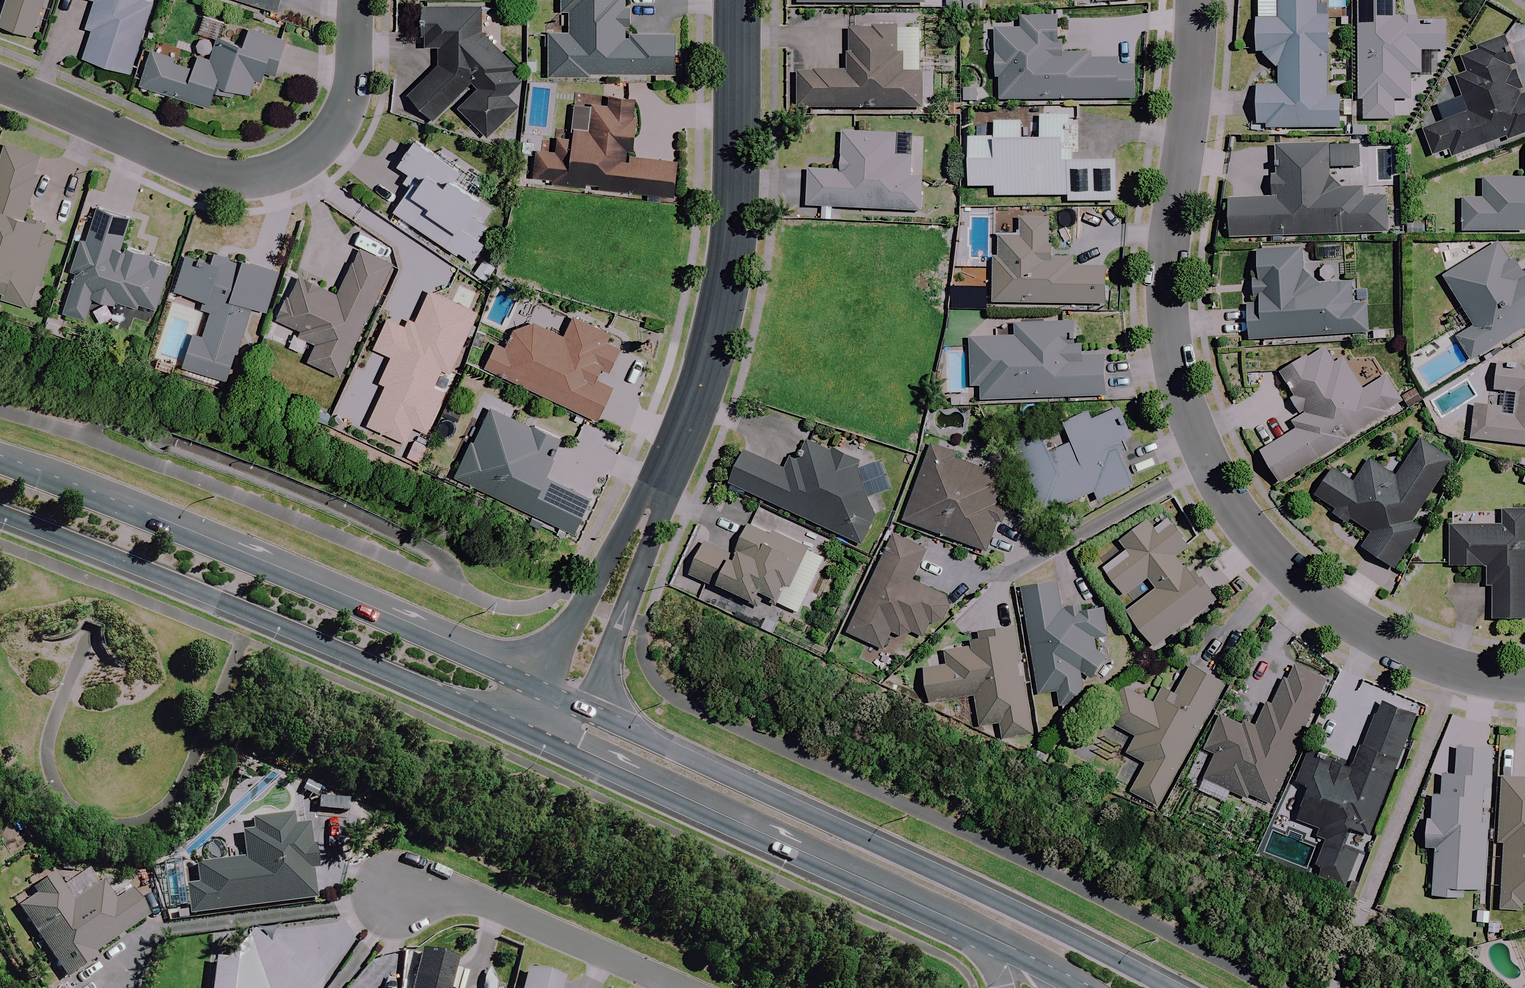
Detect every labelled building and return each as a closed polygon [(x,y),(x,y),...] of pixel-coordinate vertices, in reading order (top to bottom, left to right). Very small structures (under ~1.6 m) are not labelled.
[(0,17),(0,27),(31,37),(43,0),(6,0),(0,17)] [(86,26),(92,28),(82,59),(129,73),(150,3),(143,1),(143,0),(94,0),(86,26)] [(276,13),(280,0),(235,0),(276,13)] [(625,0),(558,0),(559,12),(567,12),(567,33),(547,33),(548,77),(673,75),(672,35),(625,36),(625,0)] [(797,7),(924,8),(924,0),(797,0),(797,7)] [(1327,0),(1277,0),(1276,17),(1257,17),(1257,19),(1255,19),(1254,54),(1256,54),(1278,67),(1278,85),(1255,85),(1255,129),(1338,129),(1338,97),(1327,97),(1327,12),(1327,0)] [(1356,99),(1362,99),(1362,120),(1392,120),(1392,99),(1408,100),(1409,75),(1420,75),(1420,51),(1444,51),(1445,21),(1393,20),(1394,0),(1358,0),(1356,99)] [(454,111),(468,124),(464,129),(480,145),(485,140),(488,137),(518,106),(507,96),(520,82),(510,74),(516,68),(479,33),(480,8),(422,7),(422,49),(437,49),(437,66),(407,96),(439,127),(454,111)] [(1089,52),(1063,52),(1063,35),(1058,35),(1058,17),(1017,17),(1017,41),(997,41),(997,100),(1133,100),(1133,65),(1117,65),(1117,56),(1089,56),(1089,52)] [(895,53),(895,27),(847,27),(847,72),(795,72),(794,109),(923,109),(923,74),(905,74),(905,53),(895,53)] [(285,41),(247,29),(243,42),(217,34),(209,60),(194,56),(190,69),(170,63),(173,55),(150,48),(138,87),(208,108),(215,85),(250,96),(255,81),(271,86),(285,41)] [(1453,78),(1466,115),(1419,131),(1429,159),(1448,152),(1451,161),(1524,135),(1524,95),(1523,96),(1502,37),(1456,53),(1464,74),(1453,78)] [(975,102),(976,81),(960,81),(960,101),(975,102)] [(584,190),(584,186),(598,187),(598,191),(673,199),(676,162),(631,158),(635,118),(632,118),(634,99),(606,96),(605,108),(592,107),(590,129),(573,127),(572,140),(556,139),(555,151),(536,150),(533,179),(551,181),(551,187),(584,190)] [(1021,140),(1021,122),(993,122),(993,138),(968,138),(968,187),(994,187),(994,197),(1067,197),(1067,202),(1115,202),(1115,161),(1072,161),(1072,140),(1021,140)] [(909,179),(910,155),(895,155),(896,135),(842,133),(840,172),(807,171),(806,207),(920,212),(921,179),(909,179)] [(406,190),(392,212),(455,256),(456,253),(472,264),(486,242),(479,237),(497,210),(480,199),(490,183),(456,161),(439,150),(436,155),(414,141),(403,183),(406,190)] [(1276,176),(1271,176),(1271,193),(1276,193),(1276,198),(1226,200),(1227,238),(1385,235),(1384,195),(1360,196),(1360,188),(1339,188),(1328,177),(1327,144),(1275,145),(1276,176)] [(28,308),(36,284),(41,286),(55,242),(40,237),(45,222),(24,215),(37,175),(33,173),(38,157),(3,145),(0,154),(0,291),(10,294),(7,301),(28,308)] [(1483,179),(1484,198),(1461,199),(1462,235),(1524,233),(1524,178),(1483,179)] [(129,219),(95,210),(87,242),(80,240),(70,278),(73,278),(64,315),(86,321),(92,298),(136,310),(137,306),(155,311),(169,261),(142,254),(144,250),(122,244),(129,219)] [(1019,237),(997,237),(996,244),(996,257),(992,257),(991,302),(1105,305),(1106,268),(1072,267),(1073,258),(1051,257),(1051,246),(1048,246),(1049,219),(1019,218),(1019,237)] [(1524,274),(1515,258),(1508,262),(1497,244),(1443,277),(1473,327),(1455,338),(1469,361),(1524,327),(1524,274)] [(1349,284),(1319,285),(1302,271),(1300,248),(1255,251),(1257,282),(1249,283),(1250,293),(1257,292),(1258,305),(1244,305),(1246,343),(1365,335),(1363,306),(1351,307),(1349,284)] [(274,319),(297,330),(294,337),(313,347),(307,361),(339,376),(391,264),(358,249),(337,294),(295,274),(274,319)] [(210,262),(187,255),(174,291),(212,304),(201,338),(193,335),(182,366),(226,381),(250,308),(265,313),(278,273),(241,261),(240,264),(213,255),(210,262)] [(494,268),(481,259),(472,274),(484,282),(494,268)] [(429,292),(415,322),(408,319),(405,328),(386,319),(373,349),(390,357),(379,383),(383,385),(365,426),(405,443),(412,427),(426,433),(443,393),(432,388),(440,369),(449,373),(475,313),(429,292)] [(949,293),(948,308),(972,309),(972,294),(949,293)] [(534,324),(517,328),(507,350),(494,344),(483,368),(596,419),(611,388),(595,381),(600,369),(607,372),(618,348),(607,343),(608,333),(570,316),(561,336),(534,324)] [(1002,337),(969,338),(970,388),(979,388),(979,401),(1105,397),(1104,357),(1082,357),(1082,345),(1074,345),(1074,322),(1001,323),(1002,337)] [(1259,451),(1281,485),(1351,441),(1350,438),(1387,415),(1385,412),(1400,402),(1384,376),(1363,389),(1343,358),(1335,364),(1325,348),(1307,359),(1304,355),(1277,372),(1294,398),(1290,400),(1301,417),(1290,424),(1294,429),(1259,451)] [(1497,407),(1474,405),(1470,439),(1524,445),(1524,368),(1497,365),(1494,390),(1499,391),(1497,407)] [(532,427),(489,407),(473,442),(469,440),(452,477),(573,534),(589,499),(546,479),(554,463),(549,461),(552,455),(554,456),(558,447),(556,446),(560,437),(533,425),(532,427)] [(1046,514),(1048,520),(1062,514),(1059,508),(1094,493),(1097,501),(1133,485),(1122,460),(1124,445),(1132,439),(1119,408),(1090,421),(1087,414),(1063,425),(1072,444),(1049,453),(1035,421),(1006,433),(1042,515),(1046,514)] [(426,446),(412,441),(405,457),(419,463),(426,446)] [(1333,470),(1315,495),(1333,508),(1329,514),(1346,525),(1350,520),(1370,534),(1360,547),(1393,570),(1421,530),(1410,522),(1452,462),(1421,441),(1395,478),(1370,461),(1354,484),(1333,470)] [(899,519),(985,554),(997,524),(1001,526),(1008,510),(998,506),(1004,491),(1005,489),(1006,488),(1006,487),(1006,485),(1006,484),(1006,483),(1006,481),(1005,480),(1004,479),(1003,478),(1002,477),(1001,476),(1000,475),(998,475),(997,475),(960,460),(961,455),(930,442),(899,519)] [(861,544),(872,521),(857,462),(813,443),(798,476),(744,451),(729,484),(861,544)] [(1502,510),(1502,527),(1449,526),(1449,566),(1484,566),(1484,586),(1492,586),(1491,619),(1524,620),(1524,511),(1502,510)] [(1191,549),(1168,519),(1153,530),(1146,521),(1119,542),(1126,551),(1103,568),(1125,597),(1147,579),(1155,589),(1126,611),(1155,648),(1216,601),(1181,556),(1191,549)] [(771,535),(745,526),(734,554),(704,542),(691,578),(756,603),(760,594),(779,601),(785,585),(791,588),(807,546),(772,532),(771,535)] [(948,608),(943,596),(911,581),(925,551),(891,535),(844,635),(882,652),(889,635),(898,638),(909,635),(922,639),(928,626),(931,626),(941,623),(948,608)] [(1085,701),(1081,674),(1090,681),(1108,660),(1094,651),(1096,639),(1106,637),(1101,608),(1061,614),(1056,582),(1021,588),(1038,694),(1057,691),(1059,706),(1085,701)] [(944,665),(923,669),(928,697),(929,703),(974,696),(979,727),(999,723),(1002,740),(1033,735),(1015,627),(979,633),(980,642),(941,648),(944,665)] [(1268,698),(1257,725),(1242,719),(1241,722),(1220,713),(1204,750),(1214,755),(1203,780),(1248,800),(1249,795),(1274,806),(1304,737),(1301,736),(1326,679),(1294,665),(1290,675),(1286,674),(1274,701),(1268,698)] [(1223,684),(1189,666),(1174,694),(1163,688),(1155,703),(1126,688),(1108,722),(1136,737),(1127,753),(1145,763),(1130,792),(1157,807),(1223,684)] [(1313,872),(1343,884),(1363,836),(1369,839),(1419,718),(1381,702),(1353,768),(1309,749),(1295,781),(1310,788),(1297,819),(1317,828),(1313,837),(1324,841),(1313,872)] [(1432,866),(1427,865),(1426,880),(1431,880),(1430,896),(1451,898),(1451,887),(1481,890),(1488,822),(1480,821),(1484,782),(1489,782),(1492,749),(1456,746),(1453,777),(1441,776),(1439,795),(1432,795),(1430,814),(1426,814),(1423,849),(1433,849),(1432,866)] [(1501,778),(1499,842),(1503,842),(1500,910),(1522,911),(1522,904),(1524,904),(1524,779),(1501,778)] [(311,873),(317,872),(314,846),(306,847),(303,825),(289,826),(287,816),(274,818),(249,821),(251,832),(241,833),(245,860),(194,866),(196,882),(184,884),(188,917),(291,904),(314,901),(311,873)] [(60,891),(52,878),(30,892),(34,898),(17,909),(62,980),(95,959),(92,953),(147,918),(129,891),(112,901),(100,882),(90,889),(82,877),(60,891)] [(286,959),(269,944),(266,948),(248,933),(224,962),(211,960),(208,987),(308,987),(281,965),(286,959)] [(452,960),(420,950),(412,987),(446,987),(452,960)] [(561,981),(525,971),(521,987),(559,987),(561,981)]
